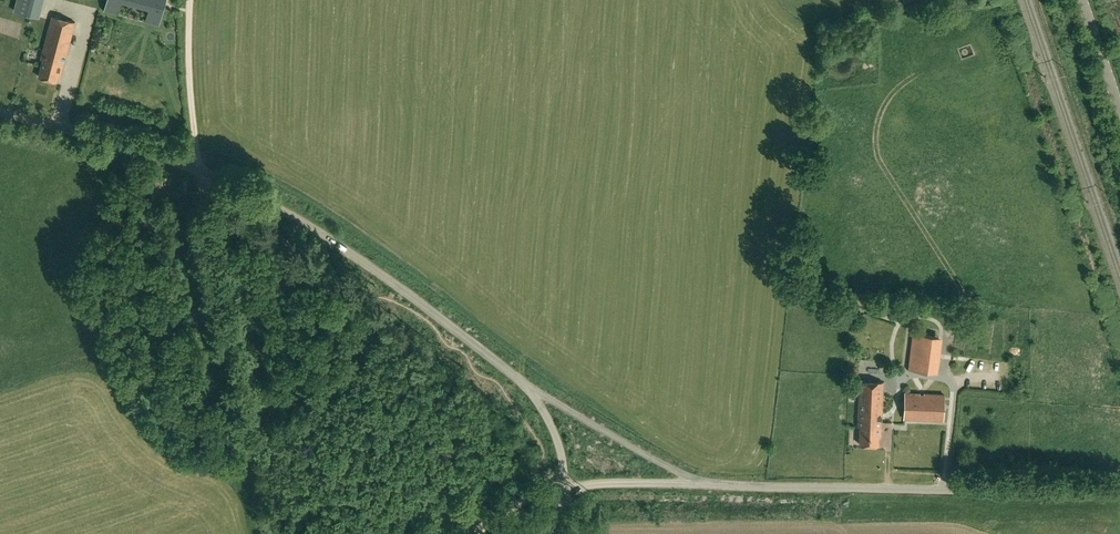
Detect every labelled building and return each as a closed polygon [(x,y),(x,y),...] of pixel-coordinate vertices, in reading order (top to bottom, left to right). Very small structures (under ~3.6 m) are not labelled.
[(16,11),(39,17),(44,0),(19,0),(16,11)] [(105,10),(119,14),(122,0),(108,0),(105,10)] [(147,21),(161,25),(167,0),(152,0),(147,21)] [(76,23),(53,17),(42,60),(44,60),(39,77),(57,82),(60,73),(62,74),(76,23)] [(914,333),(909,369),(938,373),(943,337),(914,333)] [(859,428),(862,428),(862,445),(879,445),(879,436),(881,436),(884,382),(861,381),(859,428)] [(943,420),(944,395),(924,394),(924,395),(920,395),(920,394),(905,393),(904,419),(943,420)]
